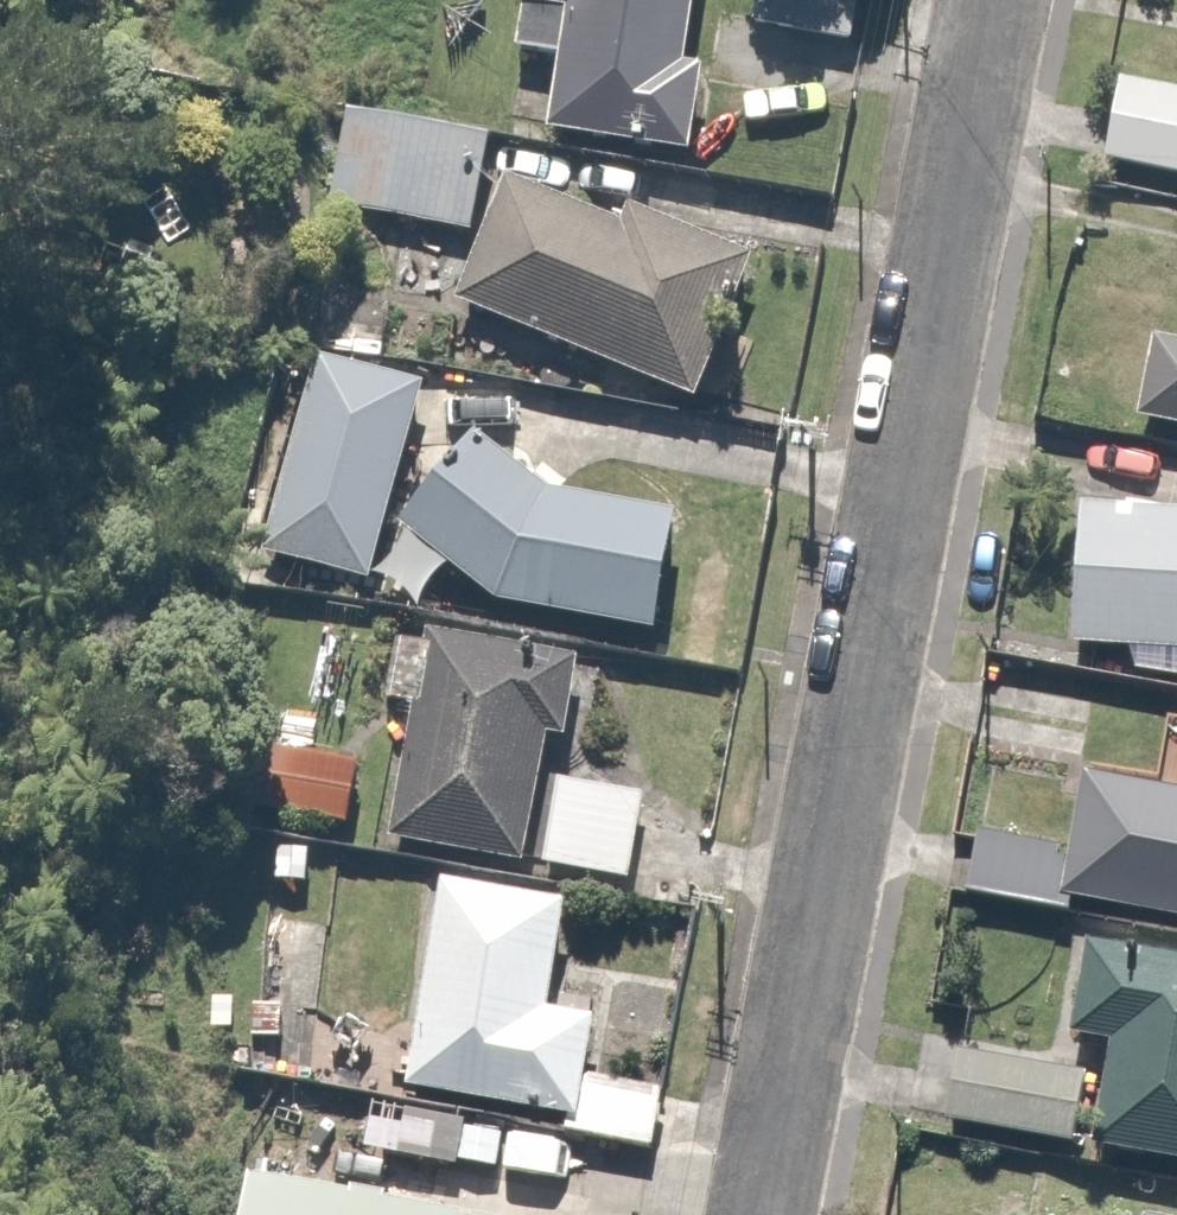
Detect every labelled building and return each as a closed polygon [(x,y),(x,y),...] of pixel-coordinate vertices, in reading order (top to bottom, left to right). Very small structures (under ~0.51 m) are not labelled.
[(492,38),(542,45),(531,120),(678,141),(699,0),(497,0),(492,38)] [(738,21),(856,38),(862,0),(741,0),(738,21)] [(1103,60),(1087,163),(1176,177),(1176,71),(1103,60)] [(483,132),(332,103),(313,201),(464,230),(483,132)] [(508,153),(450,295),(681,390),(739,248),(508,153)] [(1149,316),(1132,415),(1176,423),(1176,321),(1149,316)] [(422,375),(309,343),(254,540),(367,572),(422,375)] [(680,496),(513,461),(477,425),(393,507),(470,585),(654,623),(680,496)] [(1062,489),(1056,639),(1115,641),(1114,670),(1176,672),(1176,494),(1062,489)] [(558,636),(413,616),(382,836),(527,857),(541,758),(558,636)] [(256,731),(244,809),(339,824),(351,746),(256,731)] [(1171,781),(1070,767),(1061,830),(961,817),(951,890),(1176,920),(1176,740),(1171,781)] [(653,774),(541,758),(527,857),(639,872),(653,774)] [(559,875),(427,856),(395,1079),(558,1102),(554,1127),(647,1140),(656,1077),(586,1067),(597,988),(544,980),(559,875)] [(1116,939),(1083,933),(1059,1064),(950,1044),(935,1123),(1176,1167),(1176,950),(1116,939)] [(227,1214),(557,1214),(558,1208),(237,1154),(227,1214)]
